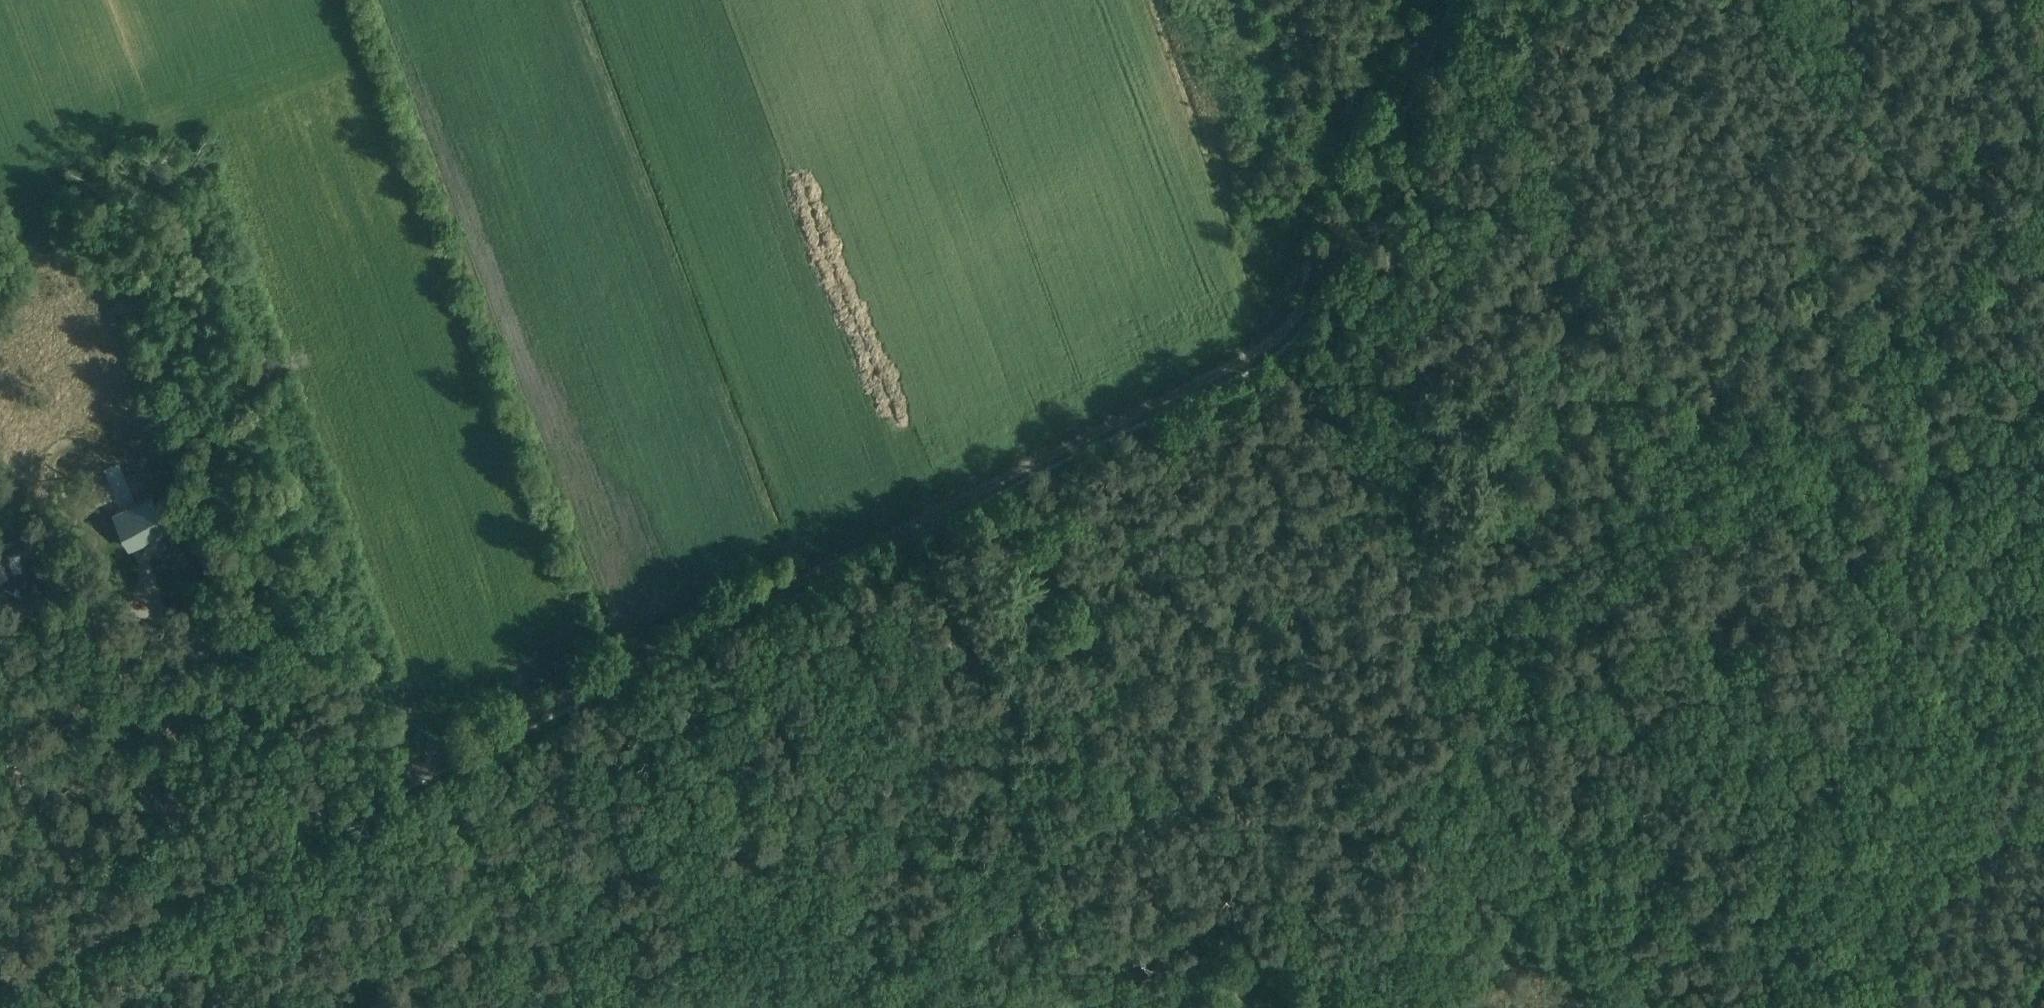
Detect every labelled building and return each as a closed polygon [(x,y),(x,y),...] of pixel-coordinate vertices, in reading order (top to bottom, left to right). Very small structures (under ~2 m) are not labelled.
[(151,496),(115,513),(130,545),(131,544),(157,532),(166,528),(151,496)] [(9,577),(0,561),(0,562),(0,582),(9,577)]
